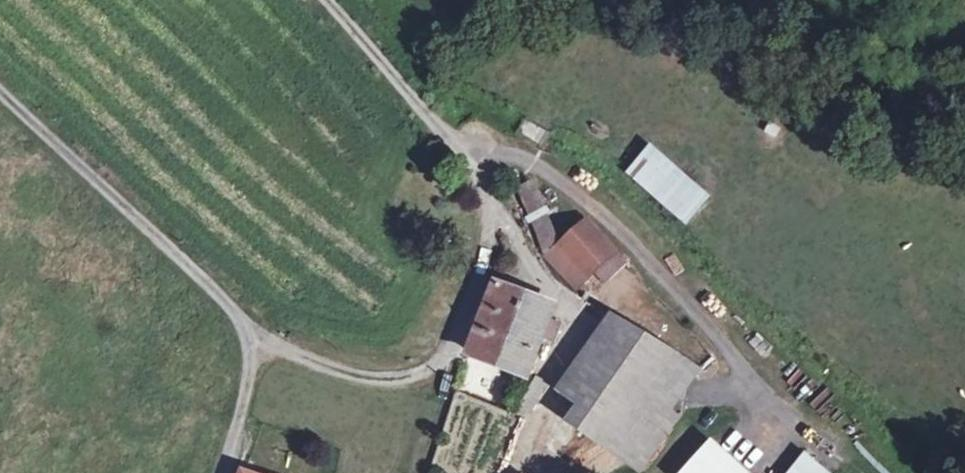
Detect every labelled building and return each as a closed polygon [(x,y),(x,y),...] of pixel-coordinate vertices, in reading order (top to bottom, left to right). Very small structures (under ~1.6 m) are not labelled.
[(522,134),(542,144),(548,131),(528,122),(522,134)] [(649,143),(623,173),(685,226),(711,195),(649,143)] [(588,224),(549,259),(575,289),(615,253),(588,224)] [(495,284),(473,354),(530,373),(542,333),(556,338),(562,320),(548,315),(552,303),(495,284)] [(623,316),(608,340),(662,374),(677,350),(673,347),(659,338),(651,332),(623,316)] [(574,394),(596,408),(585,424),(617,444),(662,374),(608,340),(574,394)] [(662,374),(617,444),(649,464),(685,408),(674,401),(697,364),(685,355),(677,350),(662,374)] [(690,470),(693,472),(765,472),(719,435),(690,470)] [(834,461),(813,445),(792,472),(825,472),(834,461)]
